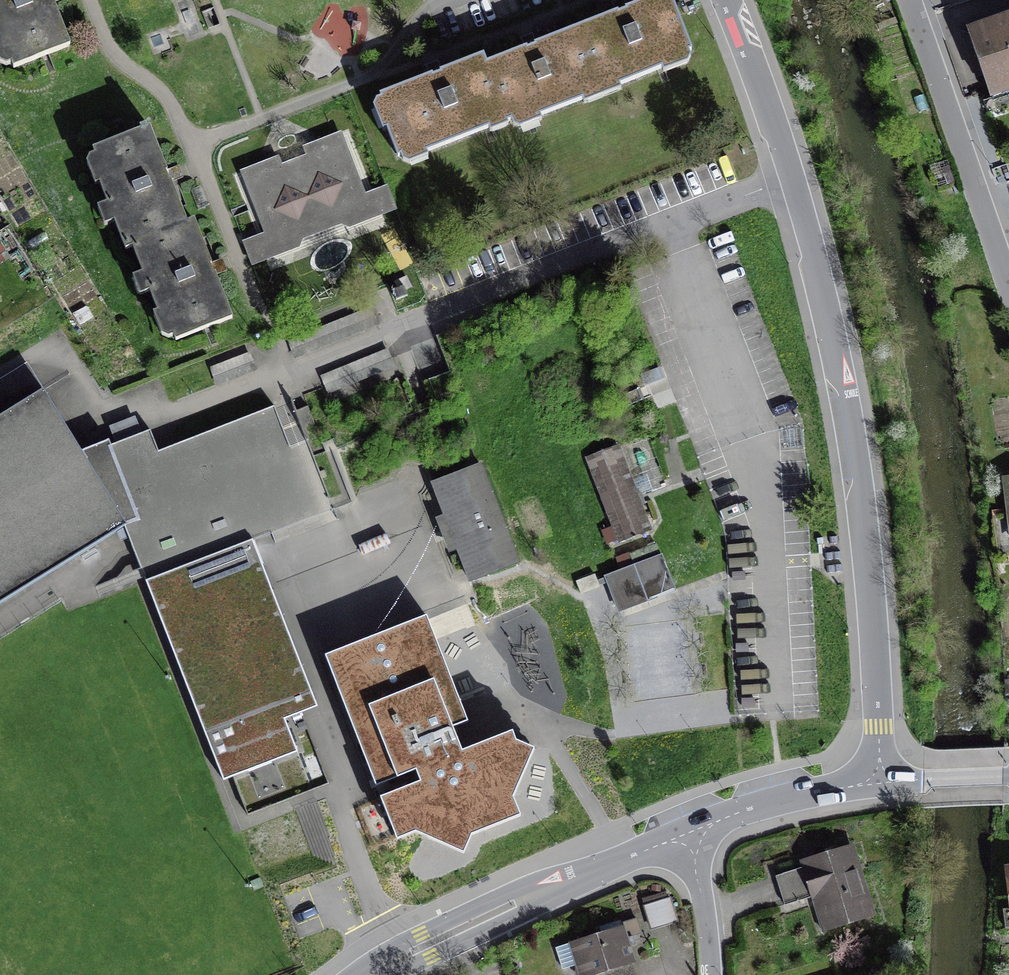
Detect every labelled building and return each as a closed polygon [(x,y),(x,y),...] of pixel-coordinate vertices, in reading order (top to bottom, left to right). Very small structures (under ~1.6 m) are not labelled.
[(3,39),(14,68),(70,46),(52,0),(0,0),(0,40),(3,39)] [(598,86),(614,80),(616,85),(665,67),(662,61),(690,50),(671,0),(653,0),(576,30),(598,86)] [(968,33),(990,95),(1008,89),(1008,18),(968,33)] [(504,114),(504,115),(506,122),(535,111),(537,116),(585,97),(583,92),(598,86),(576,30),(486,65),(485,65),(504,114)] [(485,65),(486,65),(483,56),(381,96),(389,115),(383,117),(398,156),(423,146),(425,152),(491,126),(489,120),(504,115),(504,114),(485,65)] [(126,249),(133,247),(132,245),(188,224),(187,223),(150,127),(93,149),(104,178),(99,180),(126,249)] [(380,211),(373,192),(365,195),(344,142),(295,161),(322,230),(341,223),(350,228),(396,210),(394,205),(380,211)] [(265,256),(252,261),(253,265),(300,247),(302,238),(322,230),(295,161),(245,181),(266,234),(258,237),(265,256)] [(380,211),(394,205),(386,187),(373,192),(380,211)] [(194,220),(187,223),(188,224),(132,245),(133,247),(159,314),(165,311),(176,340),(232,318),(194,220)] [(265,256),(258,237),(244,242),(252,261),(265,256)] [(82,452),(27,365),(0,382),(0,604),(125,527),(146,580),(253,539),(253,540),(335,509),(292,399),(159,451),(150,430),(82,452)] [(137,414),(112,422),(116,433),(141,425),(137,414)] [(618,447),(588,458),(620,541),(650,529),(618,447)] [(481,463),(432,483),(471,580),(520,561),(481,463)] [(312,692),(253,540),(253,539),(146,580),(223,780),(249,770),(246,763),(295,744),(280,705),(312,692)] [(657,545),(631,554),(636,566),(607,577),(619,610),(648,600),(642,584),(668,575),(657,545)] [(468,722),(427,616),(327,656),(375,787),(416,771),(421,782),(381,797),(397,839),(416,832),(464,853),(472,835),(520,816),(514,798),(534,749),(516,742),(512,732),(462,751),(453,728),(468,722)] [(816,864),(776,876),(785,905),(814,896),(815,901),(813,902),(822,931),(851,922),(849,916),(871,909),(852,847),(814,858),(816,864)] [(670,898),(644,905),(651,928),(677,921),(670,898)] [(555,947),(562,969),(577,964),(580,974),(595,974),(605,972),(632,963),(634,962),(626,937),(641,932),(636,918),(622,923),(623,925),(555,947)] [(605,972),(606,974),(635,974),(632,963),(605,972)]
